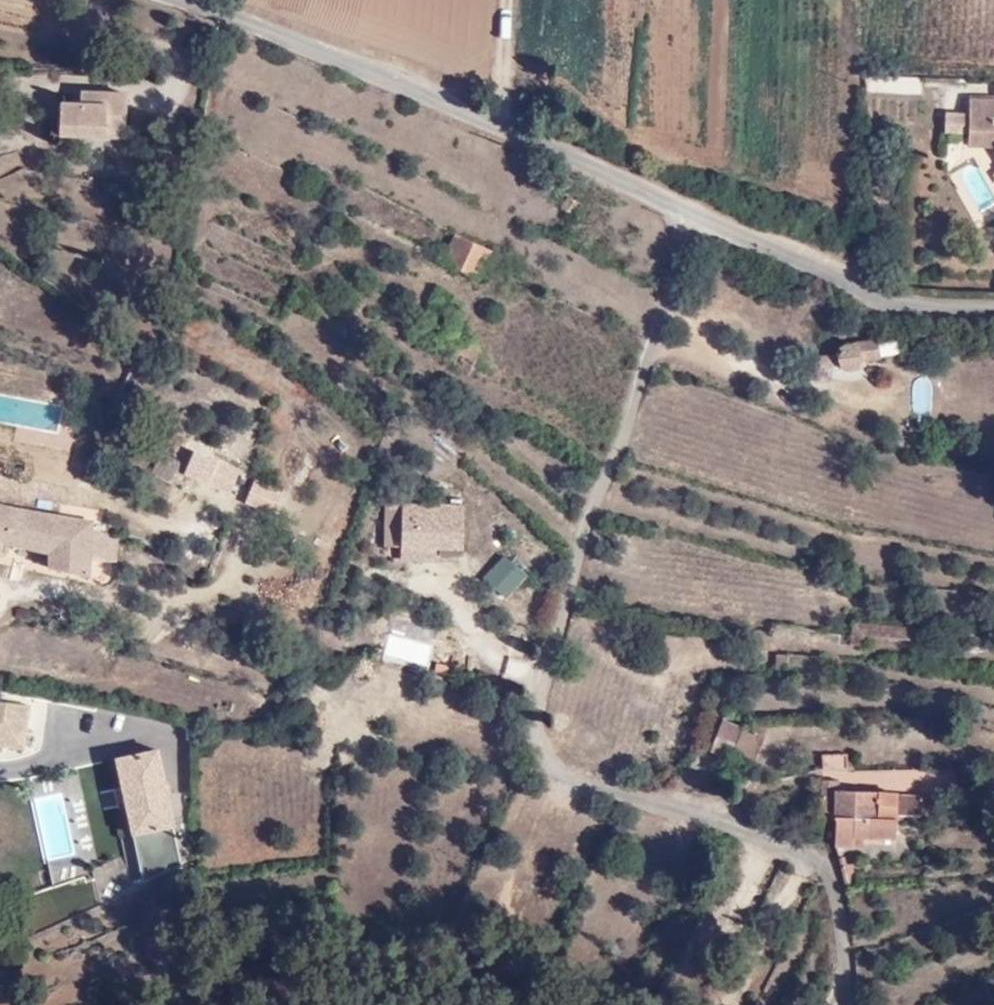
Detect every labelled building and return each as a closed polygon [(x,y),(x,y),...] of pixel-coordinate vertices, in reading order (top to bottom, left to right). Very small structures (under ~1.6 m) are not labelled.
[(63,104),(62,136),(110,138),(110,127),(130,127),(131,95),(86,94),(85,105),(63,104)] [(993,112),(993,97),(964,95),(963,111),(993,112)] [(963,111),(962,115),(961,133),(961,140),(973,141),(973,148),(993,150),(993,112),(963,111)] [(938,131),(961,133),(962,115),(940,113),(938,131)] [(110,138),(130,139),(130,127),(110,127),(110,138)] [(579,201),(566,195),(560,207),(572,214),(579,201)] [(457,231),(445,258),(479,274),(491,246),(457,231)] [(834,349),(835,362),(848,365),(855,358),(878,355),(877,338),(841,341),(834,349)] [(835,362),(834,349),(813,350),(813,363),(835,362)] [(237,468),(191,449),(183,466),(229,485),(237,468)] [(155,479),(173,485),(179,463),(162,458),(155,479)] [(281,487),(256,477),(250,494),(274,504),(281,487)] [(433,540),(432,545),(458,546),(459,499),(396,498),(396,502),(394,538),(433,540)] [(394,538),(396,502),(379,501),(378,541),(394,542),(394,538)] [(86,528),(46,519),(47,514),(0,504),(0,543),(39,551),(36,568),(95,581),(97,573),(80,570),(82,561),(86,528)] [(116,545),(116,536),(86,528),(82,561),(111,567),(116,545)] [(137,538),(127,535),(116,536),(116,545),(146,554),(150,547),(147,543),(137,538)] [(394,550),(432,551),(432,545),(433,540),(394,538),(394,542),(394,550)] [(505,599),(526,576),(501,554),(480,578),(505,599)] [(425,664),(430,644),(388,632),(383,651),(425,664)] [(0,708),(0,749),(20,751),(23,723),(15,722),(16,710),(0,708)] [(716,717),(700,752),(723,761),(727,754),(748,762),(759,736),(716,717)] [(154,746),(109,757),(127,832),(171,821),(154,746)] [(837,770),(837,753),(818,753),(818,769),(837,770)] [(832,834),(832,846),(837,847),(863,849),(863,839),(895,840),(898,796),(836,793),(836,779),(817,779),(816,819),(832,820),(832,834)] [(163,845),(140,855),(150,877),(172,868),(163,845)] [(89,871),(103,899),(135,883),(121,855),(89,871)] [(854,864),(838,865),(840,890),(856,889),(854,864)] [(40,892),(11,908),(21,927),(51,911),(40,892)]
